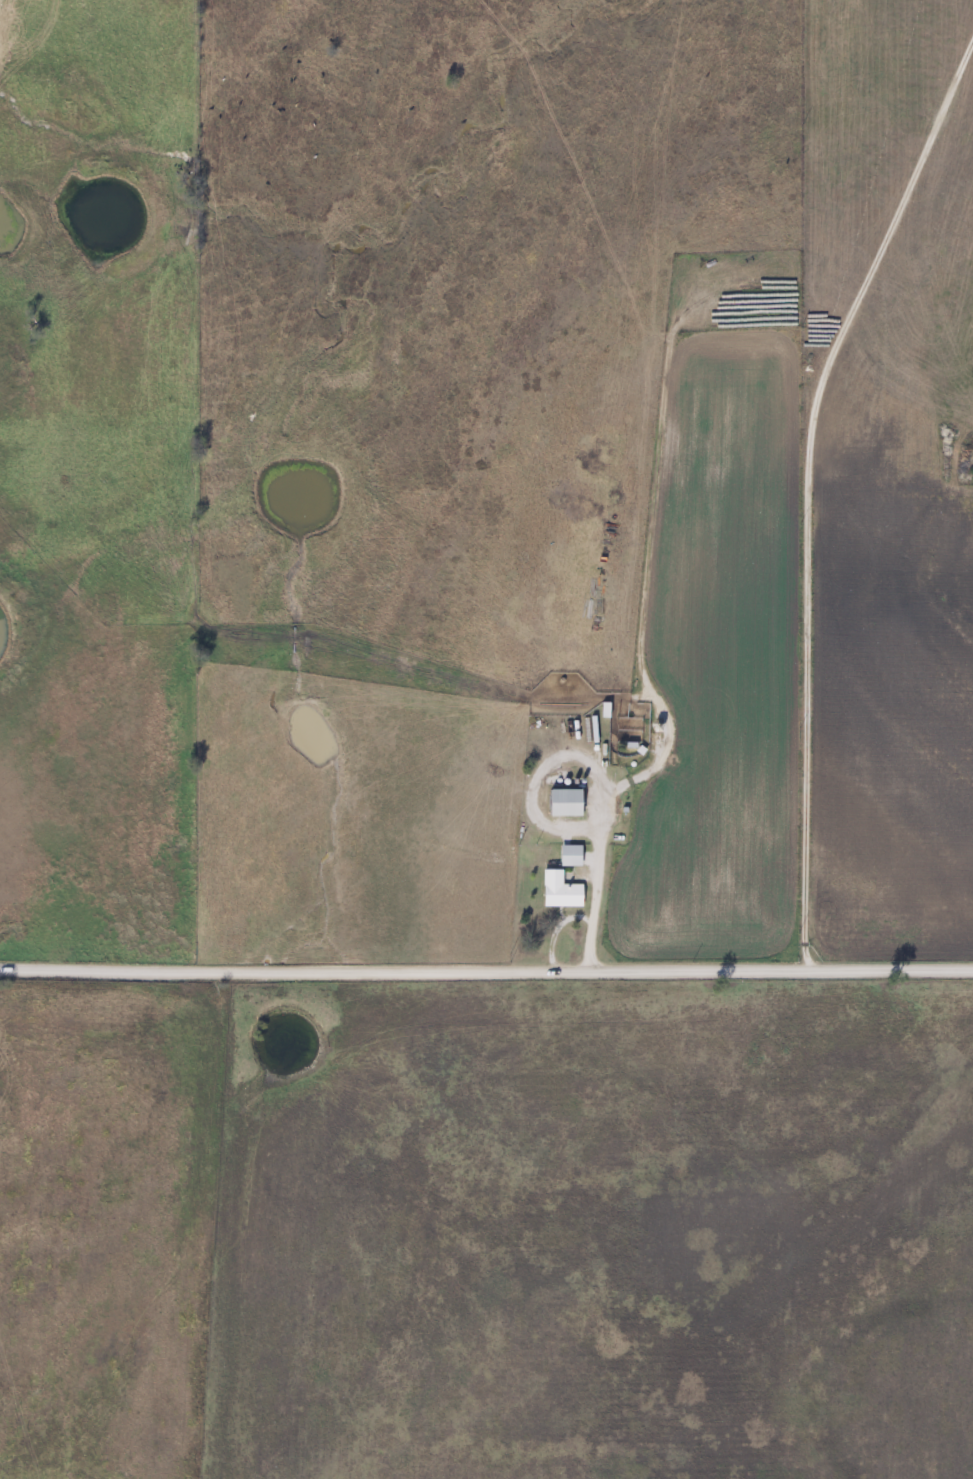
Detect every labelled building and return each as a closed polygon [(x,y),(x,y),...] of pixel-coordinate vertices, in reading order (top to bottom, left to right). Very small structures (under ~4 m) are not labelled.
[(548,816),(580,816),(580,788),(548,788),(548,816)] [(542,906),(581,906),(581,884),(561,884),(561,869),(542,869),(542,906)]
